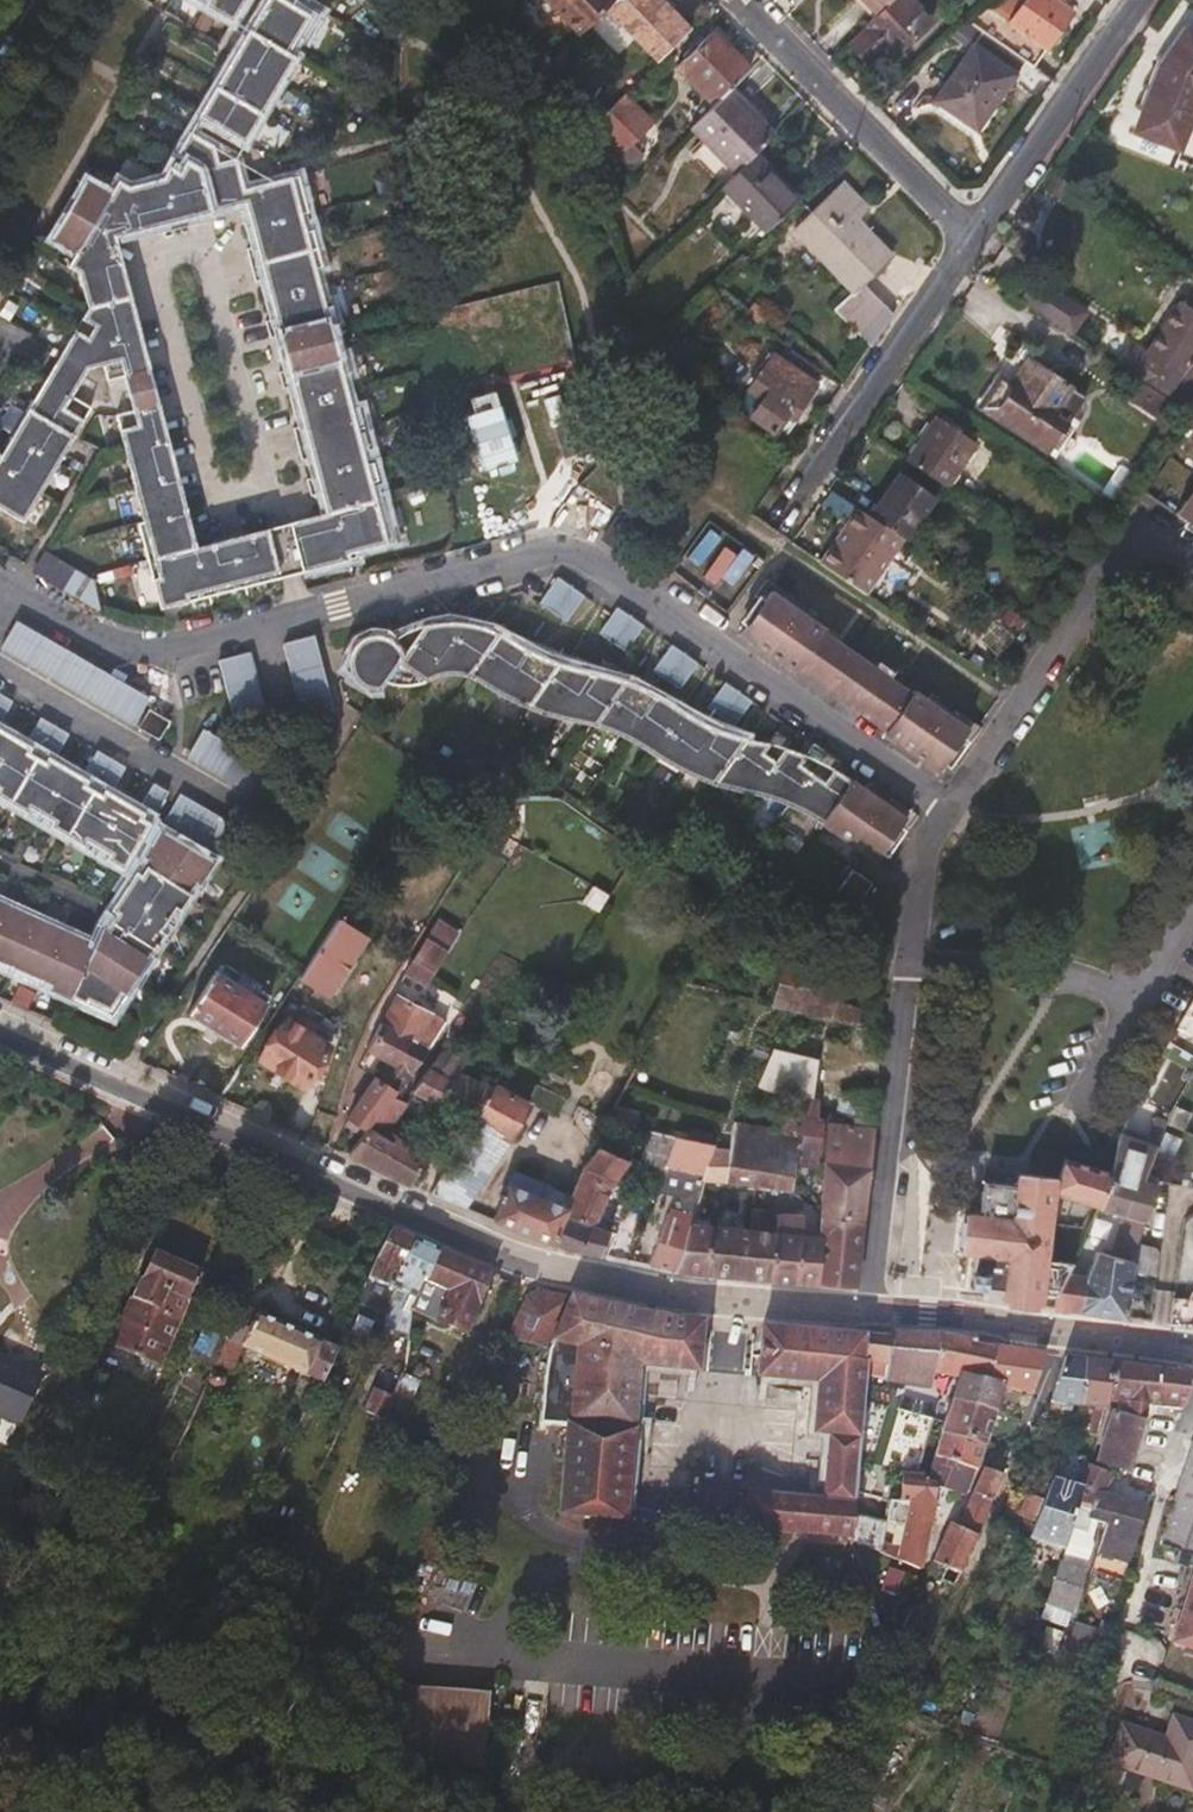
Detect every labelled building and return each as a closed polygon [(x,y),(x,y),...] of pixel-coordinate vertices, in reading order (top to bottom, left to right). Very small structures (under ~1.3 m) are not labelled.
[(204,7),(233,24),(247,0),(208,0),(204,7)] [(247,35),(288,57),(299,37),(305,40),(319,16),(294,1),(290,7),(279,0),(267,0),(247,35)] [(606,9),(615,0),(555,0),(553,2),(582,33),(606,9)] [(606,9),(632,36),(659,11),(648,0),(615,0),(606,9)] [(910,0),(892,0),(865,26),(868,28),(851,45),(868,64),(884,49),(893,58),(930,21),(910,0)] [(878,14),(891,0),(864,0),(878,14)] [(1008,21),(994,12),(1006,0),(983,0),(964,18),(1032,67),(1044,49),(1008,21)] [(1008,21),(1044,49),(1070,11),(1054,0),(1022,0),(1008,21)] [(674,26),(659,11),(632,36),(657,61),(689,31),(680,22),(674,26)] [(1185,30),(1162,63),(1135,133),(1176,149),(1192,108),(1192,35),(1185,30)] [(714,106),(725,95),(729,91),(749,72),(710,33),(676,66),(714,106)] [(230,63),(276,89),(293,60),(288,57),(247,35),(230,63)] [(1005,74),(970,48),(932,101),(962,123),(982,95),(988,100),(1005,74)] [(565,49),(551,62),(561,72),(574,60),(565,49)] [(230,63),(214,91),(259,118),(276,89),(230,63)] [(243,146),(259,118),(214,91),(197,119),(243,146)] [(750,112),(729,91),(725,95),(745,116),(750,112)] [(651,124),(624,95),(591,129),(629,166),(640,156),(632,146),(651,124)] [(745,116),(725,95),(714,106),(691,128),(735,173),(752,157),(772,136),(750,112),(745,116)] [(988,100),(982,95),(962,123),(968,129),(988,100)] [(198,171),(207,205),(224,200),(226,210),(242,206),(245,205),(241,192),(233,163),(188,137),(176,158),(198,171)] [(795,201),(752,157),(735,173),(722,186),(765,232),(795,201)] [(176,158),(163,180),(172,213),(207,205),(198,171),(176,158)] [(297,179),(241,192),(245,205),(242,206),(246,225),(295,212),(305,210),(297,179)] [(128,190),(136,222),(172,213),(163,180),(128,190)] [(83,183),(67,211),(110,236),(115,228),(116,227),(136,222),(128,190),(116,184),(108,197),(83,183)] [(864,210),(838,183),(792,230),(854,293),(887,259),(852,221),(864,210)] [(67,268),(77,274),(111,265),(106,245),(108,239),(110,236),(67,211),(49,241),(73,256),(67,268)] [(301,233),(295,212),(246,225),(252,245),(242,247),(246,264),(314,248),(309,231),(301,233)] [(319,267),(314,248),(246,264),(251,283),(260,281),(265,300),(315,287),(310,269),(319,267)] [(86,309),(120,300),(111,265),(77,274),(86,309)] [(1086,310),(1036,274),(1022,297),(1072,333),(1086,310)] [(320,309),(315,287),(265,300),(271,322),(263,324),(266,341),(274,339),(324,326),(333,324),(329,307),(320,309)] [(96,344),(129,335),(120,300),(86,309),(73,331),(96,344)] [(768,315),(751,303),(743,315),(760,327),(768,315)] [(1177,305),(1145,354),(1128,342),(1114,363),(1185,412),(1187,413),(1192,404),(1192,315),(1177,305)] [(96,344),(73,331),(58,356),(85,372),(90,363),(100,362),(105,383),(139,373),(129,335),(96,344)] [(675,344),(662,331),(655,339),(667,352),(675,344)] [(288,388),(293,407),(341,395),(336,376),(346,374),(341,355),(332,357),(283,370),(275,372),(280,390),(288,388)] [(810,384),(772,357),(748,390),(761,400),(750,417),(769,430),(781,414),(788,419),(810,384)] [(1083,394),(1029,358),(1011,385),(998,377),(981,406),(1035,443),(1056,408),(1069,417),(1083,394)] [(42,382),(26,410),(72,436),(88,409),(69,398),(42,382)] [(1160,399),(1137,382),(1126,397),(1149,414),(1160,399)] [(294,445),(360,429),(356,413),(346,416),(341,395),(293,407),(298,427),(290,429),(294,445)] [(1171,407),(1160,399),(1149,414),(1160,422),(1171,407)] [(113,414),(123,452),(157,443),(147,405),(113,414)] [(1069,417),(1056,408),(1035,443),(1052,454),(1074,421),(1069,417)] [(10,438),(56,465),(62,454),(72,436),(26,410),(10,438)] [(974,447),(933,418),(903,461),(944,490),(974,447)] [(306,460),(310,478),(359,465),(354,448),(364,446),(360,429),(294,445),(299,462),(306,460)] [(39,493),(56,465),(10,438),(0,455),(0,470),(39,493)] [(166,478),(157,443),(123,452),(132,487),(166,478)] [(319,514),(334,510),(368,501),(364,485),(373,482),(368,463),(359,465),(310,478),(303,480),(308,498),(315,497),(319,514)] [(20,525),(39,493),(0,470),(0,513),(20,525)] [(865,517),(902,543),(933,500),(896,473),(865,517)] [(166,478),(132,487),(142,523),(175,514),(166,478)] [(1184,505),(1182,504),(1173,518),(1192,532),(1192,492),(1184,505)] [(368,501),(334,510),(344,553),(390,541),(379,498),(368,501)] [(346,561),(344,553),(334,510),(319,514),(282,523),(295,575),(346,561)] [(184,547),(175,514),(142,523),(135,526),(143,558),(184,547)] [(864,596),(902,543),(865,517),(826,571),(864,596)] [(237,534),(221,538),(234,591),(271,581),(260,539),(239,544),(237,534)] [(186,558),(198,601),(234,591),(221,538),(205,542),(208,553),(186,558)] [(186,558),(184,547),(143,558),(150,584),(157,583),(162,604),(176,600),(177,606),(198,601),(186,558)] [(31,574),(90,602),(101,579),(41,551),(31,574)] [(536,603),(551,613),(569,588),(554,578),(536,603)] [(569,588),(551,613),(566,622),(583,597),(569,588)] [(792,672),(818,633),(820,631),(806,621),(805,623),(778,603),(778,601),(767,594),(737,637),(789,673),(790,671),(792,672)] [(593,636),(607,645),(625,620),(612,611),(608,615),(593,636)] [(639,629),(625,620),(607,645),(621,654),(639,629)] [(420,626),(395,662),(417,678),(425,677),(434,665),(463,624),(454,623),(439,622),(420,626)] [(10,657),(26,630),(15,623),(0,648),(0,651),(10,657)] [(463,624),(434,665),(444,673),(463,679),(494,636),(478,628),(468,625),(463,624)] [(395,662),(420,626),(411,629),(399,634),(389,640),(379,640),(364,643),(353,646),(360,651),(349,668),(377,688),(395,662)] [(10,657),(23,665),(39,638),(26,630),(10,657)] [(822,692),(849,655),(818,633),(792,672),(822,692)] [(493,696),(494,693),(522,654),(503,641),(494,636),(463,679),(493,696)] [(23,665),(36,672),(52,645),(39,638),(23,665)] [(285,660),(315,652),(311,638),(281,645),(285,660)] [(36,672),(48,680),(65,653),(52,645),(36,672)] [(645,672),(661,682),(679,656),(664,646),(645,672)] [(288,674),(319,666),(315,652),(285,660),(288,674)] [(78,661),(65,653),(48,680),(62,687),(78,661)] [(538,661),(522,654),(494,693),(507,702),(522,708),(527,702),(552,665),(538,661)] [(219,677),(250,668),(246,655),(215,663),(219,677)] [(822,692),(852,713),(878,675),(849,655),(822,692)] [(694,666),(679,656),(661,682),(676,692),(694,666)] [(75,695),(92,669),(78,661),(62,687),(75,695)] [(552,665),(527,702),(550,717),(557,718),(560,713),(587,673),(582,673),(552,665)] [(288,674),(292,690),(323,682),(319,666),(288,674)] [(254,683),(250,668),(219,677),(223,691),(254,683)] [(75,695),(90,704),(106,677),(92,669),(75,695)] [(593,675),(587,673),(560,713),(572,722),(590,725),(592,722),(620,683),(611,680),(593,675)] [(881,733),(907,696),(878,675),(852,713),(881,733)] [(106,677),(90,704),(104,712),(120,685),(106,677)] [(296,706),(327,698),(323,682),(292,690),(296,706)] [(700,709),(715,719),(733,692),(718,682),(700,709)] [(223,691),(227,707),(258,699),(254,683),(223,691)] [(592,722),(619,740),(650,697),(628,686),(620,683),(592,722)] [(118,720),(134,693),(120,685),(104,712),(118,720)] [(733,692),(715,719),(728,728),(747,702),(733,692)] [(147,702),(134,693),(118,720),(132,728),(147,702)] [(907,696),(881,733),(881,737),(934,773),(940,764),(961,732),(948,722),(947,724),(919,704),(920,703),(908,694),(907,696)] [(650,697),(619,740),(638,753),(646,757),(676,713),(650,697)] [(332,713),(327,698),(296,706),(300,721),(332,713)] [(231,722),(262,715),(258,699),(227,707),(231,722)] [(676,713),(646,757),(677,773),(680,769),(707,730),(684,719),(676,713)] [(167,725),(149,714),(139,731),(157,742),(167,725)] [(266,730),(262,715),(231,722),(235,738),(266,730)] [(7,804),(52,727),(38,719),(24,743),(29,746),(24,754),(4,743),(0,750),(0,800),(7,804)] [(7,804),(34,820),(61,775),(41,764),(45,756),(52,759),(66,735),(52,727),(7,804)] [(4,743),(9,735),(0,729),(0,740),(4,743)] [(738,740),(707,730),(680,769),(698,782),(708,784),(738,740)] [(185,759),(198,767),(215,741),(201,732),(185,759)] [(24,743),(9,735),(4,743),(24,754),(29,746),(24,743)] [(738,740),(708,784),(732,790),(735,786),(747,794),(777,749),(764,739),(761,744),(738,740)] [(198,767),(213,775),(229,749),(215,741),(198,767)] [(777,749),(747,794),(764,799),(769,800),(771,797),(782,804),(819,751),(806,743),(796,756),(777,749)] [(213,775),(226,783),(242,757),(229,749),(213,775)] [(819,824),(847,781),(831,771),(836,763),(819,751),(782,804),(819,824)] [(63,836),(109,760),(95,752),(80,775),(85,778),(80,786),(61,775),(34,820),(63,836)] [(41,764),(61,775),(66,767),(52,759),(45,756),(41,764)] [(226,783),(238,790),(254,764),(242,757),(226,783)] [(91,852),(117,808),(98,797),(103,788),(109,792),(123,768),(109,760),(63,836),(91,852)] [(268,772),(254,764),(238,790),(251,798),(268,772)] [(80,775),(66,767),(61,775),(80,786),(85,778),(80,775)] [(847,781),(819,824),(832,833),(833,831),(861,850),(859,854),(860,855),(873,864),(901,821),(903,818),(890,810),(889,813),(858,792),(860,789),(847,781)] [(141,811),(137,819),(147,824),(165,793),(150,785),(137,808),(141,811)] [(117,808),(122,799),(109,792),(103,788),(98,797),(117,808)] [(177,831),(193,805),(179,796),(163,822),(177,831)] [(137,808),(122,799),(117,808),(137,819),(141,811),(137,808)] [(190,839),(206,813),(193,805),(177,831),(190,839)] [(536,811),(526,805),(520,813),(508,806),(500,818),(523,832),(536,811)] [(120,869),(147,824),(137,819),(117,808),(91,852),(120,869)] [(203,847),(219,820),(206,813),(190,839),(203,847)] [(219,820),(203,847),(215,854),(232,828),(219,820)] [(149,860),(145,866),(189,895),(209,863),(160,833),(147,852),(152,856),(149,860)] [(133,873),(122,890),(171,922),(189,895),(145,866),(139,876),(133,873)] [(874,886),(849,871),(836,890),(862,903),(874,886)] [(607,897),(583,882),(572,901),(596,916),(607,897)] [(171,922),(122,890),(107,912),(112,916),(108,922),(153,951),(171,922)] [(366,933),(341,917),(308,970),(302,979),(328,996),(366,933)] [(26,930),(0,919),(0,968),(7,971),(26,930)] [(108,922),(87,956),(132,983),(153,951),(108,922)] [(38,985),(57,944),(26,930),(7,971),(38,985)] [(424,943),(413,964),(431,975),(444,956),(424,943)] [(67,998),(86,957),(67,949),(57,944),(38,985),(67,998)] [(842,965),(784,953),(771,1009),(830,1022),(842,965)] [(87,956),(86,957),(67,998),(84,1006),(88,1000),(108,1009),(118,994),(124,997),(132,983),(87,956)] [(414,1000),(431,975),(413,964),(398,992),(414,1000)] [(265,1005),(214,973),(187,1017),(238,1047),(265,1005)] [(381,1022),(414,1040),(428,1016),(395,998),(381,1022)] [(333,1052),(284,1021),(259,1059),(309,1088),(333,1052)] [(379,1072),(375,1079),(397,1092),(429,1048),(414,1040),(381,1022),(367,1053),(378,1059),(373,1068),(379,1072)] [(768,1165),(796,1168),(801,1169),(808,1118),(815,1062),(771,1051),(755,1089),(785,1101),(769,1133),(736,1129),(731,1160),(768,1165)] [(450,1083),(437,1104),(454,1113),(475,1123),(498,1086),(459,1071),(464,1062),(443,1052),(429,1073),(450,1083)] [(450,1083),(429,1073),(414,1094),(437,1104),(450,1083)] [(393,1096),(397,1092),(375,1079),(347,1121),(365,1132),(368,1129),(393,1096)] [(498,1086),(475,1123),(507,1139),(528,1102),(498,1086)] [(854,1094),(844,1092),(841,1116),(850,1117),(854,1094)] [(818,1217),(860,1220),(862,1221),(877,1096),(854,1094),(850,1117),(849,1123),(847,1137),(837,1137),(836,1150),(823,1150),(821,1172),(818,1217)] [(849,1123),(808,1118),(801,1169),(821,1172),(823,1150),(836,1150),(837,1137),(847,1137),(849,1123)] [(1108,1174),(1099,1209),(1131,1218),(1120,1260),(1133,1264),(1138,1244),(1155,1184),(1142,1181),(1164,1129),(1166,1126),(1155,1121),(1145,1147),(1118,1137),(1108,1174)] [(507,1139),(475,1123),(460,1147),(492,1164),(507,1139)] [(391,1143),(368,1129),(365,1132),(345,1158),(374,1171),(408,1187),(427,1157),(411,1147),(395,1137),(391,1143)] [(664,1178),(674,1142),(647,1136),(638,1171),(664,1178)] [(674,1142),(664,1178),(660,1193),(677,1199),(681,1214),(693,1212),(702,1181),(712,1151),(674,1142)] [(492,1164),(460,1147),(429,1195),(461,1209),(492,1164)] [(562,1219),(591,1227),(614,1184),(627,1164),(594,1150),(580,1171),(570,1197),(566,1209),(562,1219)] [(712,1151),(702,1181),(722,1183),(727,1155),(712,1151)] [(1055,1180),(1053,1195),(1099,1209),(1108,1174),(1062,1159),(1055,1180)] [(727,1183),(764,1188),(768,1165),(731,1160),(727,1183)] [(796,1168),(768,1165),(764,1188),(791,1191),(796,1168)] [(552,1248),(562,1219),(566,1209),(544,1200),(549,1188),(513,1174),(490,1221),(533,1240),(552,1248)] [(1000,1304),(1049,1309),(1067,1274),(1071,1264),(1046,1261),(1053,1195),(1055,1180),(1014,1174),(1012,1186),(979,1183),(976,1215),(963,1214),(959,1256),(971,1257),(969,1290),(971,1290),(987,1292),(1000,1293),(1000,1304)] [(570,1197),(549,1188),(544,1200),(566,1209),(570,1197)] [(650,1266),(675,1271),(689,1226),(693,1212),(681,1214),(668,1217),(650,1266)] [(817,1237),(816,1286),(853,1289),(860,1220),(818,1217),(817,1237)] [(609,1233),(591,1227),(562,1219),(552,1248),(579,1254),(598,1258),(609,1233)] [(689,1226),(675,1271),(674,1274),(678,1275),(709,1277),(721,1228),(689,1226)] [(751,1231),(721,1228),(709,1277),(747,1280),(751,1231)] [(361,1292),(389,1303),(397,1272),(400,1273),(414,1241),(405,1237),(390,1231),(361,1292)] [(817,1237),(751,1231),(747,1280),(816,1286),(817,1237)] [(397,1272),(389,1303),(379,1337),(391,1342),(379,1373),(394,1378),(412,1306),(421,1280),(424,1282),(438,1251),(428,1247),(414,1241),(400,1273),(397,1272)] [(438,1251),(424,1282),(436,1288),(426,1315),(436,1320),(469,1333),(494,1275),(480,1270),(438,1251)] [(1133,1264),(1120,1260),(1095,1253),(1084,1276),(1083,1276),(1067,1274),(1049,1309),(1079,1312),(1084,1313),(1124,1318),(1133,1264)] [(198,1274),(152,1254),(110,1348),(157,1369),(198,1274)] [(1189,1328),(1192,1316),(1192,1294),(1186,1298),(1173,1296),(1171,1325),(1189,1328)] [(635,1312),(569,1298),(546,1350),(540,1424),(565,1425),(558,1515),(623,1520),(637,1368),(696,1373),(700,1322),(635,1312)] [(318,1348),(255,1319),(242,1346),(304,1374),(302,1378),(318,1385),(326,1367),(312,1360),(318,1348)] [(854,1493),(864,1380),(864,1336),(760,1328),(757,1379),(815,1384),(812,1436),(826,1437),(821,1501),(745,1495),(742,1529),(850,1538),(854,1493)] [(224,1339),(200,1329),(185,1362),(209,1373),(224,1339)] [(864,1336),(864,1380),(884,1381),(885,1368),(958,1378),(950,1402),(993,1415),(997,1403),(1001,1389),(987,1386),(994,1348),(972,1344),(972,1339),(887,1333),(886,1338),(864,1336)] [(987,1386),(1001,1389),(1029,1395),(1043,1355),(1038,1355),(994,1348),(987,1386)] [(1074,1409),(1080,1364),(1058,1361),(1045,1406),(1074,1409)] [(1080,1364),(1074,1409),(1086,1411),(1081,1436),(1091,1438),(1093,1433),(1098,1412),(1108,1367),(1080,1364)] [(1108,1367),(1098,1412),(1102,1411),(1105,1405),(1121,1407),(1119,1418),(1139,1424),(1144,1409),(1150,1410),(1159,1373),(1126,1369),(1108,1367)] [(18,1426),(37,1384),(0,1368),(0,1419),(18,1426)] [(1189,1377),(1159,1373),(1150,1410),(1178,1412),(1189,1377)] [(993,1415),(950,1402),(940,1437),(983,1448),(993,1415)] [(881,1467),(915,1477),(931,1415),(897,1406),(881,1467)] [(1132,1446),(1139,1424),(1119,1418),(1107,1414),(1100,1435),(1132,1446)] [(1175,1487),(1156,1547),(1192,1557),(1192,1429),(1175,1487)] [(1123,1474),(1132,1446),(1100,1435),(1091,1463),(1123,1474)] [(983,1448),(940,1437),(933,1458),(973,1469),(977,1470),(983,1448)] [(1077,1459),(1058,1453),(1048,1480),(1076,1489),(1082,1468),(1077,1466),(1077,1459)] [(933,1458),(926,1483),(933,1486),(948,1492),(960,1497),(973,1469),(933,1458)] [(1076,1489),(1076,1491),(1095,1496),(1108,1477),(1082,1468),(1076,1489)] [(1000,1477),(981,1470),(980,1471),(955,1527),(948,1525),(932,1562),(959,1574),(989,1507),(1000,1477)] [(933,1502),(933,1486),(926,1483),(921,1482),(921,1477),(915,1477),(901,1476),(900,1504),(888,1503),(884,1523),(905,1526),(899,1562),(906,1566),(921,1572),(933,1511),(933,1502)] [(1080,1532),(1084,1521),(1069,1516),(1076,1491),(1076,1489),(1048,1480),(1040,1501),(1030,1525),(1024,1541),(1060,1552),(1067,1529),(1080,1532)] [(1115,1530),(1124,1503),(1095,1496),(1076,1491),(1069,1516),(1084,1521),(1092,1524),(1101,1526),(1115,1530)] [(884,1523),(888,1503),(854,1493),(850,1538),(850,1543),(851,1547),(878,1554),(884,1523)] [(1014,1519),(1030,1525),(1040,1501),(1023,1495),(1014,1519)] [(1012,1500),(1005,1497),(1000,1511),(1007,1514),(1012,1500)] [(1143,1509),(1124,1503),(1115,1530),(1101,1526),(1094,1555),(1126,1565),(1143,1509)] [(1081,1573),(1055,1564),(1040,1608),(1068,1616),(1081,1573)] [(902,1576),(886,1569),(876,1597),(892,1603),(902,1576)] [(1189,1573),(1165,1648),(1192,1657),(1192,1575),(1189,1573)] [(1068,1616),(1040,1608),(1036,1621),(1063,1629),(1068,1616)] [(889,1655),(891,1656),(902,1630),(907,1620),(888,1612),(880,1631),(889,1655)] [(1103,1638),(1070,1626),(1061,1656),(1093,1667),(1103,1638)] [(495,1683),(375,1669),(366,1746),(486,1760),(495,1683)] [(1167,1716),(1160,1738),(1116,1723),(1101,1766),(1189,1795),(1192,1783),(1192,1724),(1167,1716)]
